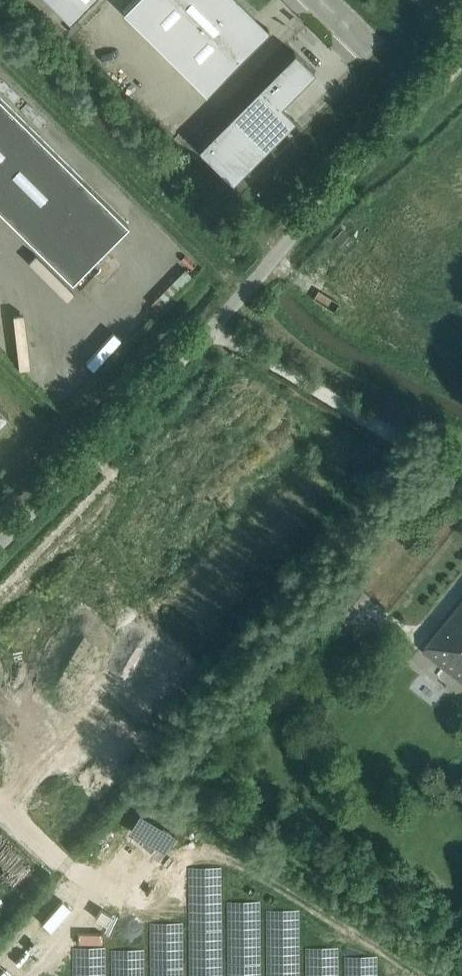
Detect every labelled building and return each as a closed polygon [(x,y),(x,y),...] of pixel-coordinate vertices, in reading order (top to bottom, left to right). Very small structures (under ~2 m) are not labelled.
[(70,20),(89,0),(50,0),(70,20)] [(123,10),(206,93),(263,35),(249,22),(255,16),(238,0),(133,0),(123,10)] [(306,62),(294,51),(198,147),(232,181),(295,119),(281,105),(292,94),(292,93),(314,71),(306,63),(306,62)] [(0,96),(0,208),(72,279),(128,222),(0,96)] [(343,228),(334,238),(341,244),(350,235),(343,228)] [(8,411),(0,403),(0,419),(8,411)] [(429,644),(453,664),(448,669),(453,673),(458,667),(461,671),(461,604),(429,644)] [(63,900),(43,922),(51,929),(71,906),(63,900)] [(101,908),(96,917),(107,924),(112,915),(101,908)] [(23,952),(15,961),(19,965),(28,956),(23,952)]
